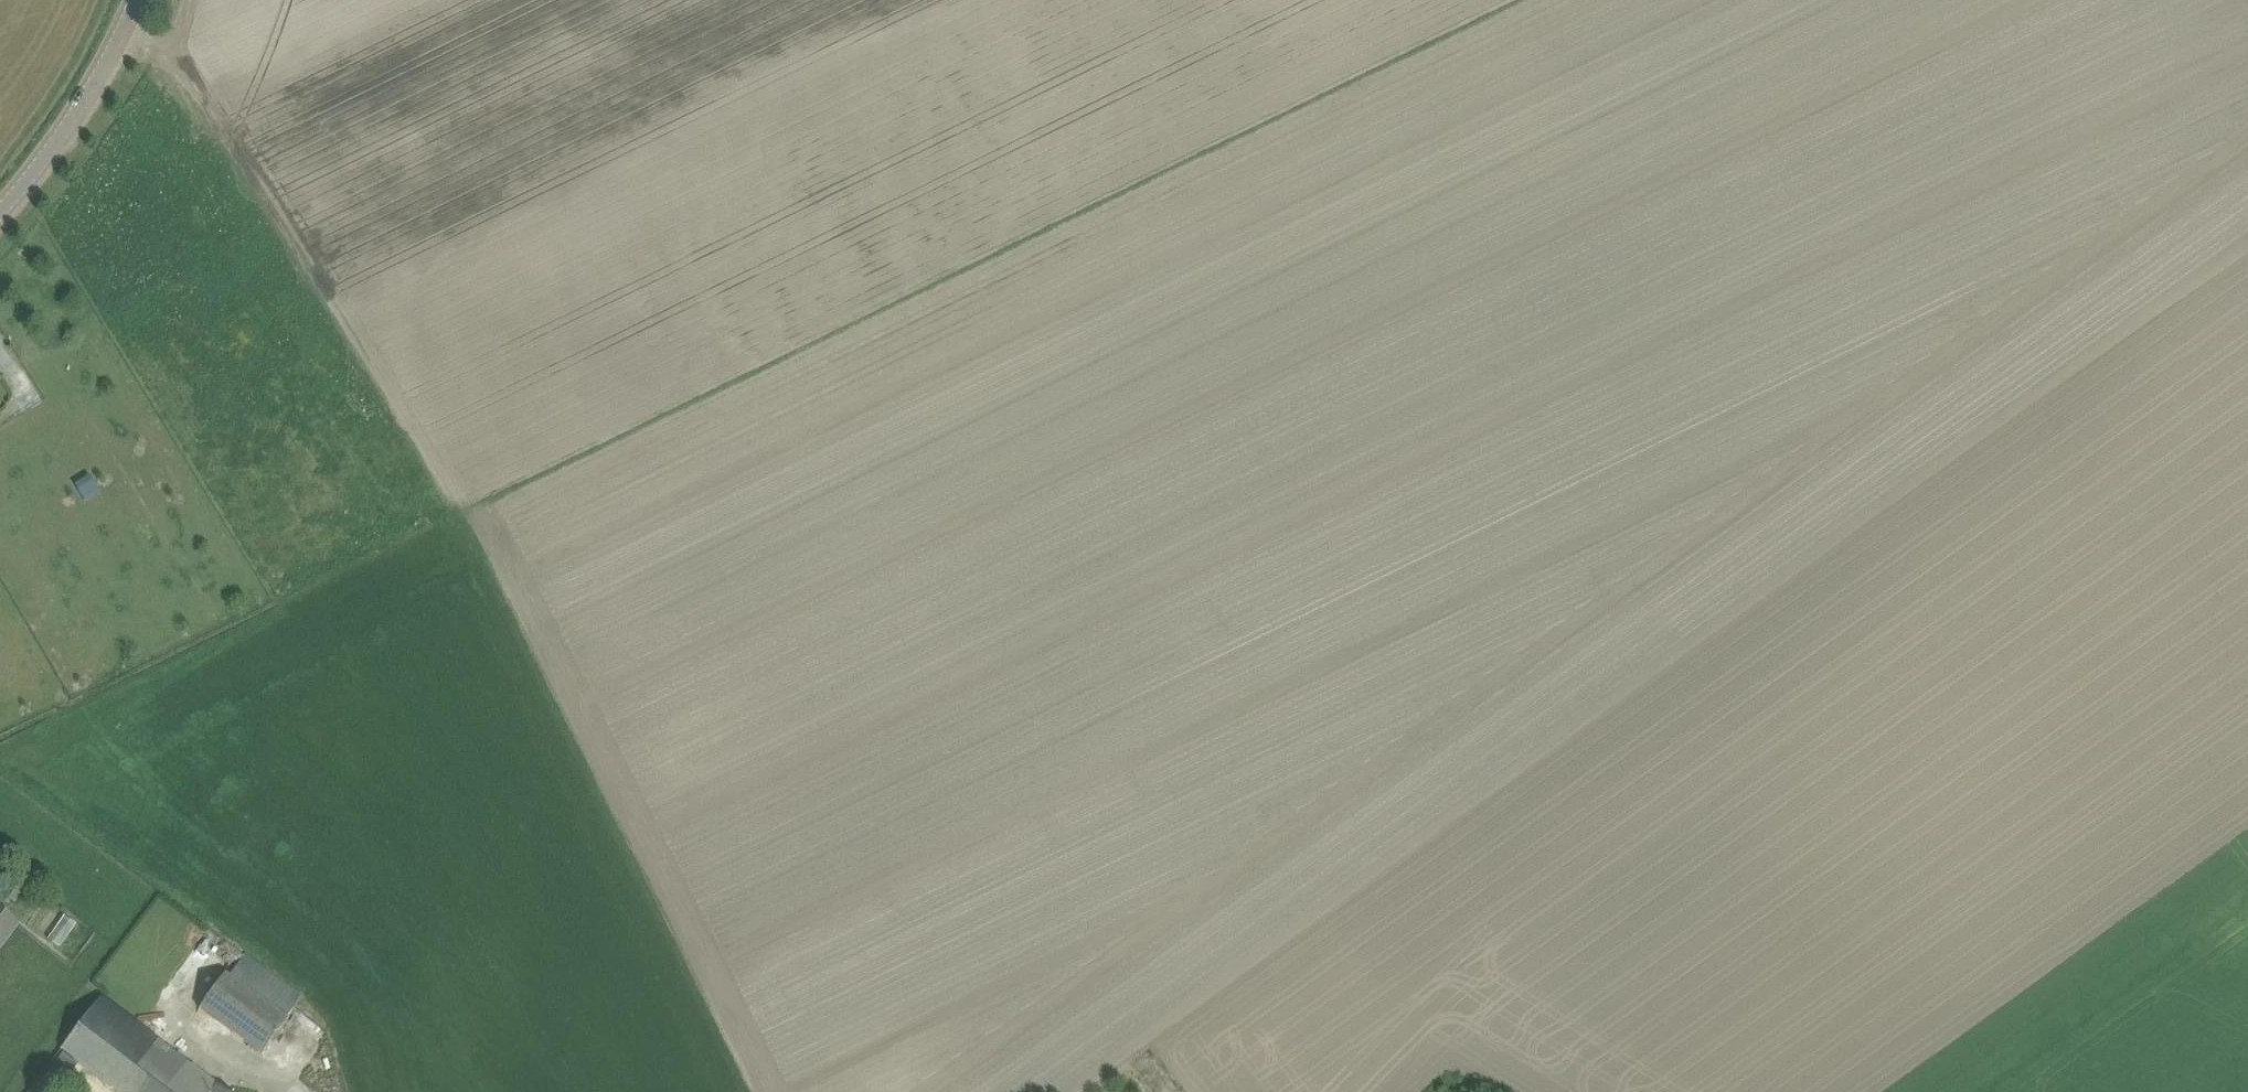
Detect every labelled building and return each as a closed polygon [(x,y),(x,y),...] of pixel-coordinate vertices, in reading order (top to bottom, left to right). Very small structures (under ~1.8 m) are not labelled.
[(16,924),(0,912),(0,947),(16,924)] [(226,973),(199,1010),(262,1056),(288,1018),(287,1017),(301,996),(246,955),(230,975),(226,973)] [(76,1030),(62,1048),(120,1091),(227,1091),(100,998),(76,1030)] [(66,1074),(75,1063),(63,1054),(54,1065),(66,1074)]
